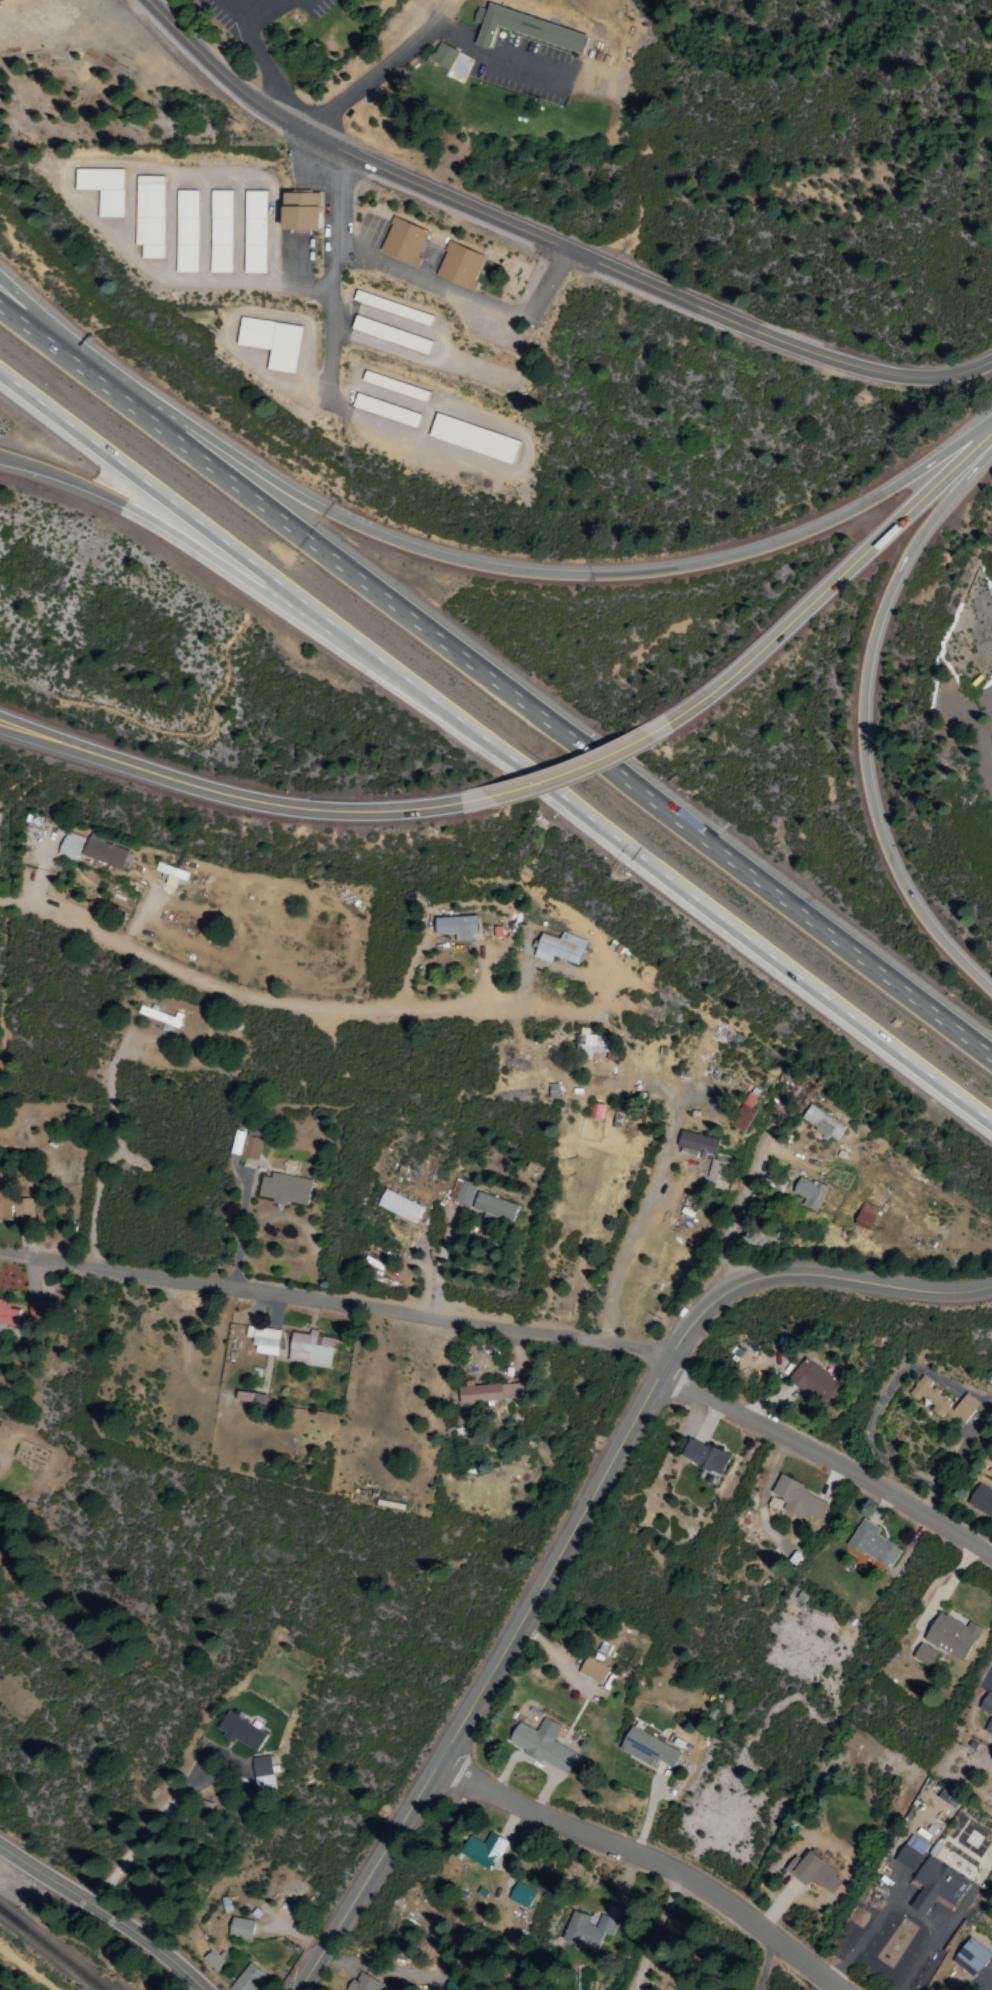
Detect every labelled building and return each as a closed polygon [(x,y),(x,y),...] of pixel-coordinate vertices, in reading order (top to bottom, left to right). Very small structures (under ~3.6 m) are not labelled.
[(594,36),(593,45),(588,54),(579,51),(502,25),(495,49),(482,44),(487,24),(473,20),(477,6),(491,10),(493,4),(594,36)] [(435,60),(443,41),(459,49),(458,52),(472,58),(465,77),(463,83),(445,75),(449,65),(435,60)] [(122,218),(123,170),(74,169),(73,190),(97,191),(96,218),(122,218)] [(134,246),(141,246),(141,259),(163,260),(164,177),(135,176),(134,246)] [(197,273),(198,191),(176,191),(175,273),(197,273)] [(231,274),(231,191),(209,191),(209,274),(231,274)] [(264,274),(265,191),(244,191),(243,274),(264,274)] [(280,229),(319,230),(320,193),(281,192),(280,229)] [(379,252),(418,267),(421,258),(417,257),(427,231),(392,217),(379,252)] [(484,257),(448,242),(434,277),(473,292),(477,282),(474,281),(484,257)] [(427,354),(431,340),(354,317),(349,330),(427,354)] [(235,346),(269,350),(266,370),(294,374),(301,327),(239,318),(235,346)] [(427,438),(511,464),(518,441),(434,415),(427,438)] [(83,838),(64,832),(57,856),(75,862),(83,838)] [(80,856),(126,871),(131,853),(86,838),(80,856)] [(187,873),(157,863),(154,871),(162,874),(161,879),(183,886),(187,873)] [(455,935),(455,942),(471,942),(471,934),(476,934),(476,917),(434,918),(435,936),(455,935)] [(533,957),(550,964),(552,958),(577,966),(586,941),(562,932),(559,940),(541,933),(533,957)] [(137,1017),(179,1027),(181,1017),(150,1009),(151,1008),(139,1006),(137,1017)] [(613,1037),(588,1036),(588,1029),(578,1028),(577,1060),(591,1060),(591,1053),(606,1054),(606,1061),(612,1061),(613,1037)] [(744,1133),(758,1099),(745,1093),(731,1128),(744,1133)] [(836,1142),(845,1126),(808,1106),(799,1123),(836,1142)] [(705,1153),(714,1156),(718,1140),(680,1131),(676,1147),(698,1152),(697,1158),(703,1160),(705,1153)] [(262,1137),(234,1132),(229,1154),(257,1160),(262,1137)] [(722,1191),(729,1164),(711,1160),(704,1187),(722,1191)] [(288,1202),(306,1205),(311,1180),(270,1173),(269,1178),(261,1177),(258,1196),(273,1199),(272,1204),(287,1206),(288,1202)] [(804,1199),(801,1206),(817,1212),(826,1188),(798,1177),(792,1194),(804,1199)] [(423,1205),(382,1190),(376,1207),(417,1223),(423,1205)] [(517,1206),(476,1192),(471,1208),(483,1213),(481,1220),(491,1223),(493,1217),(511,1223),(517,1206)] [(10,1217),(31,1217),(31,1196),(0,1196),(0,1218),(10,1218),(10,1217)] [(853,1225),(869,1231),(878,1210),(862,1203),(853,1225)] [(15,1327),(18,1305),(0,1303),(0,1325),(15,1327)] [(253,1338),(252,1354),(277,1356),(279,1330),(246,1327),(245,1337),(253,1338)] [(287,1362),(330,1368),(334,1339),(316,1336),(317,1330),(309,1329),(308,1335),(291,1332),(287,1362)] [(802,1359),(789,1379),(826,1404),(840,1384),(802,1359)] [(963,1425),(978,1403),(963,1392),(955,1404),(931,1387),(934,1384),(921,1375),(908,1394),(929,1408),(928,1410),(940,1418),(944,1412),(963,1425)] [(458,1402),(519,1400),(518,1384),(458,1386),(458,1402)] [(235,1401),(250,1402),(251,1393),(236,1392),(235,1401)] [(729,1455),(688,1438),(680,1458),(721,1475),(729,1455)] [(830,1501),(778,1477),(770,1494),(785,1501),(782,1508),(819,1525),(830,1501)] [(977,1485),(966,1504),(991,1518),(991,1493),(977,1485)] [(847,1544),(889,1570),(901,1550),(876,1534),(879,1529),(862,1519),(847,1544)] [(923,1641),(963,1662),(981,1628),(968,1622),(966,1627),(938,1612),(923,1641)] [(911,1658),(928,1668),(936,1653),(920,1644),(911,1658)] [(602,1684),(608,1667),(584,1657),(577,1675),(602,1684)] [(983,1732),(991,1736),(991,1696),(985,1693),(978,1710),(990,1715),(983,1732)] [(234,1740),(256,1752),(266,1734),(225,1712),(216,1728),(223,1732),(221,1737),(232,1743),(234,1740)] [(560,1726),(543,1717),(536,1731),(517,1722),(506,1744),(567,1775),(577,1755),(552,1742),(560,1726)] [(618,1750),(654,1768),(658,1761),(673,1768),(681,1752),(630,1726),(618,1750)] [(255,1790),(274,1788),(270,1756),(252,1758),(255,1790)] [(459,1854),(490,1872),(507,1843),(489,1833),(482,1844),(468,1837),(459,1854)] [(929,1847),(909,1835),(893,1861),(913,1873),(929,1847)] [(807,1852),(800,1860),(794,1856),(783,1870),(804,1886),(810,1879),(831,1895),(843,1879),(807,1852)] [(910,1908),(925,1917),(936,1897),(954,1908),(969,1882),(927,1857),(912,1881),(922,1887),(910,1908)] [(507,1900),(527,1908),(534,1891),(514,1883),(507,1900)] [(561,1938),(595,1953),(605,1929),(595,1925),(596,1923),(571,1912),(561,1938)] [(250,1940),(254,1922),(231,1918),(227,1936),(250,1940)] [(991,1954),(969,1937),(951,1961),(973,1978),(991,1954)] [(201,1959),(213,1972),(222,1964),(210,1951),(201,1959)] [(265,1977),(249,1963),(228,1989),(255,1989),(265,1977)] [(358,1974),(354,1985),(349,1983),(347,1989),(373,1989),(376,1980),(358,1974)]
